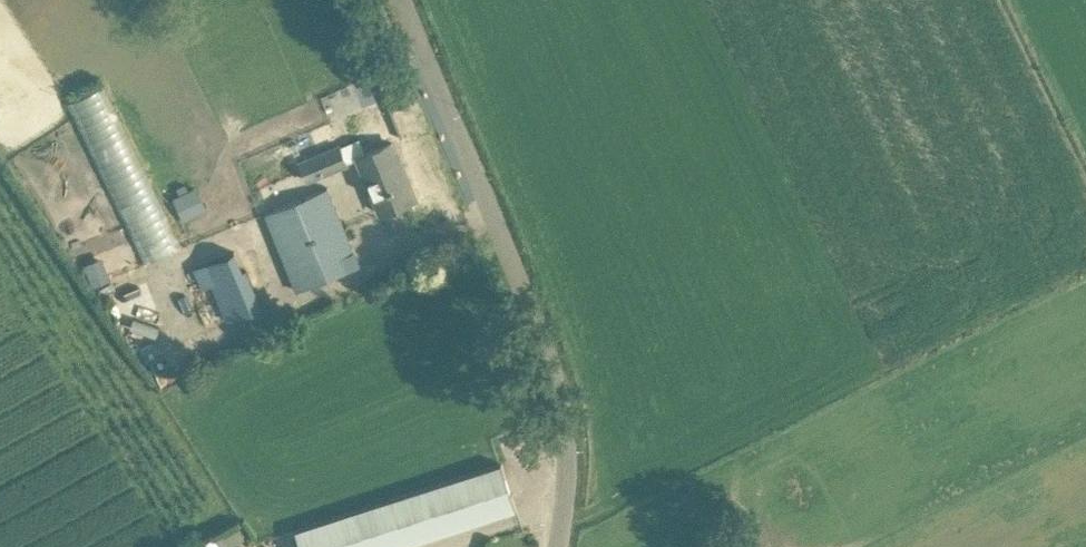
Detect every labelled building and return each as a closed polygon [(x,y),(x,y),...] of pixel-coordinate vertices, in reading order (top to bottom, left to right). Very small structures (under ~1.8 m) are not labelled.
[(392,142),(375,149),(358,156),(382,212),(415,198),(395,149),(392,142)] [(343,154),(340,146),(299,163),(306,179),(346,163),(343,154)] [(248,154),(238,158),(243,168),(252,164),(248,154)] [(180,193),(173,196),(185,220),(209,209),(197,185),(190,188),(187,183),(177,187),(180,193)] [(298,290),(360,264),(328,187),(266,213),(298,290)] [(190,227),(103,262),(138,349),(225,314),(190,227)] [(517,507),(502,462),(294,532),(299,546),(397,546),(517,507)] [(207,546),(231,546),(222,530),(204,540),(207,546)]
